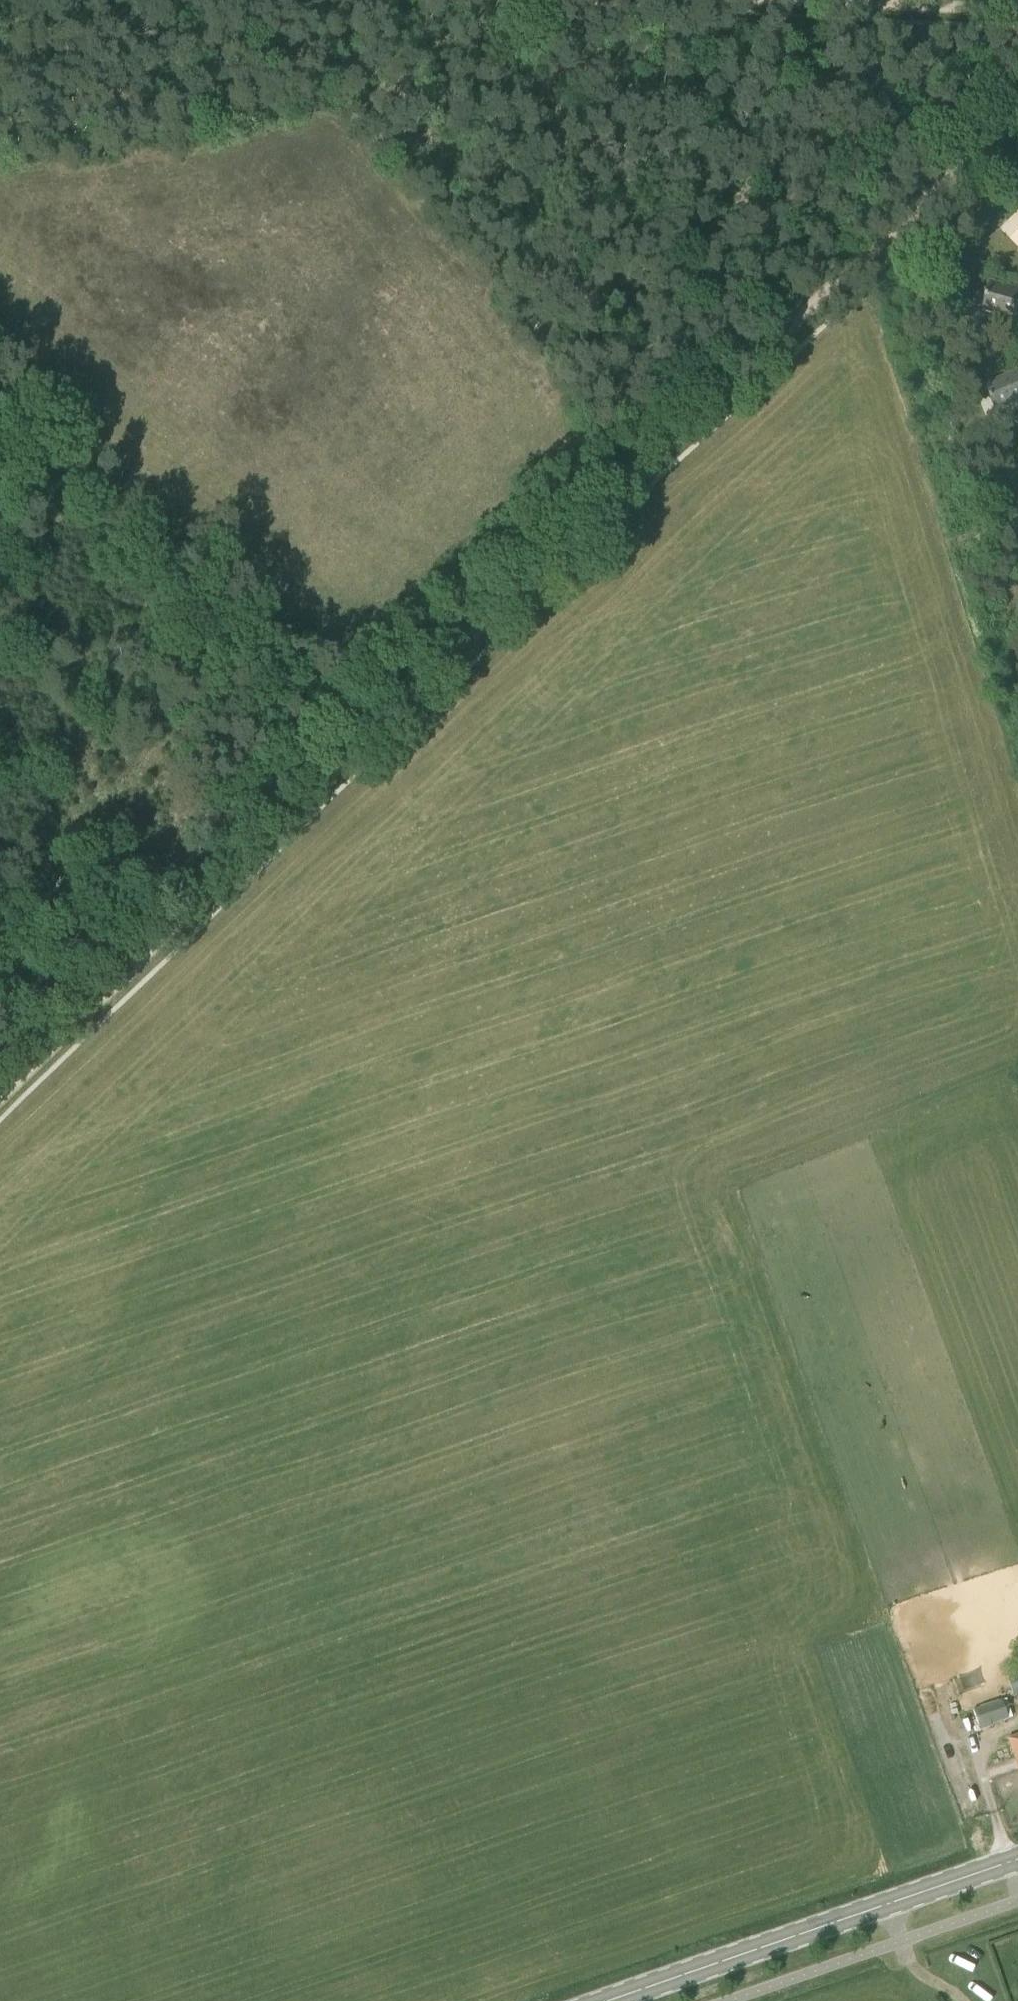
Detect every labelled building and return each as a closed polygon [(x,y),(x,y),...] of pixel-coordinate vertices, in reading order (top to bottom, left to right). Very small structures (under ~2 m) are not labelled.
[(992,279),(989,291),(987,290),(983,305),(1017,315),(1017,287),(992,279)] [(1017,369),(988,381),(992,392),(991,393),(996,407),(1017,398),(1017,370),(1017,369)] [(1017,428),(1017,411),(1017,410),(1007,417),(1015,429),(1017,428)] [(1010,1692),(1017,1690),(1017,1672),(1005,1676),(1010,1692)] [(975,1677),(961,1679),(963,1695),(978,1693),(975,1677)] [(981,1731),(992,1727),(991,1725),(1008,1719),(1001,1700),(973,1710),(981,1731)] [(1007,1738),(1015,1760),(1017,1759),(1017,1735),(1007,1738)]
